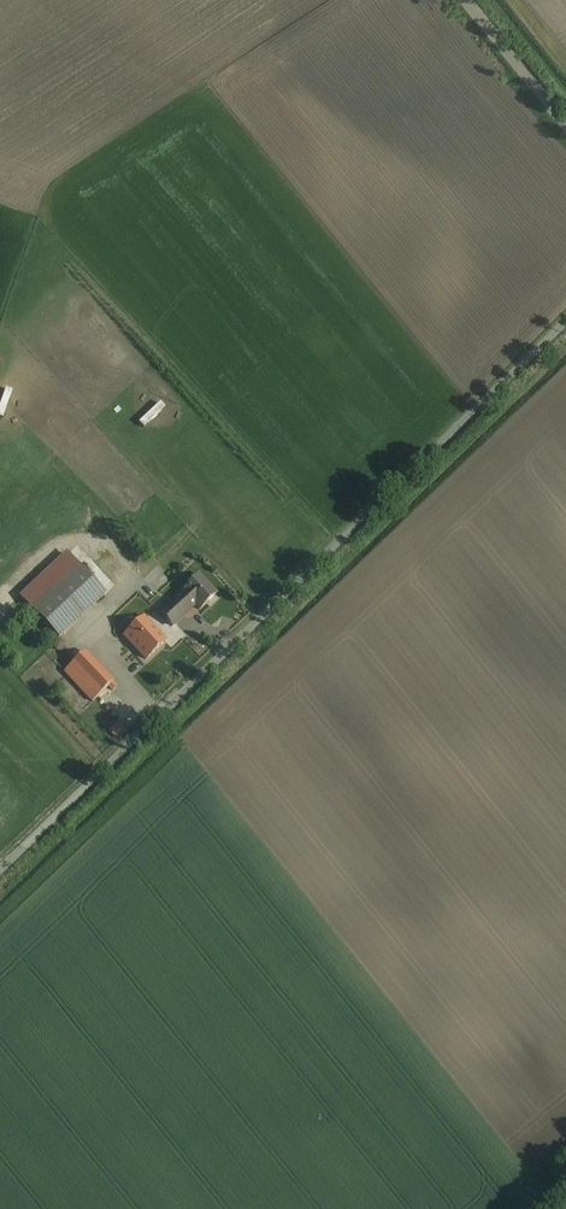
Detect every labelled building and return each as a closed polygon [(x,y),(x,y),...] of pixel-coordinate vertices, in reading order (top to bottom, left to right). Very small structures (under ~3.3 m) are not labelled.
[(147,599),(119,627),(143,652),(151,644),(170,664),(191,642),(174,625),(192,607),(198,613),(217,595),(193,572),(156,608),(147,599)] [(109,621),(85,594),(70,608),(94,635),(109,621)] [(58,650),(67,645),(63,638),(54,642),(58,650)] [(105,685),(75,652),(53,673),(83,705),(105,685)]
